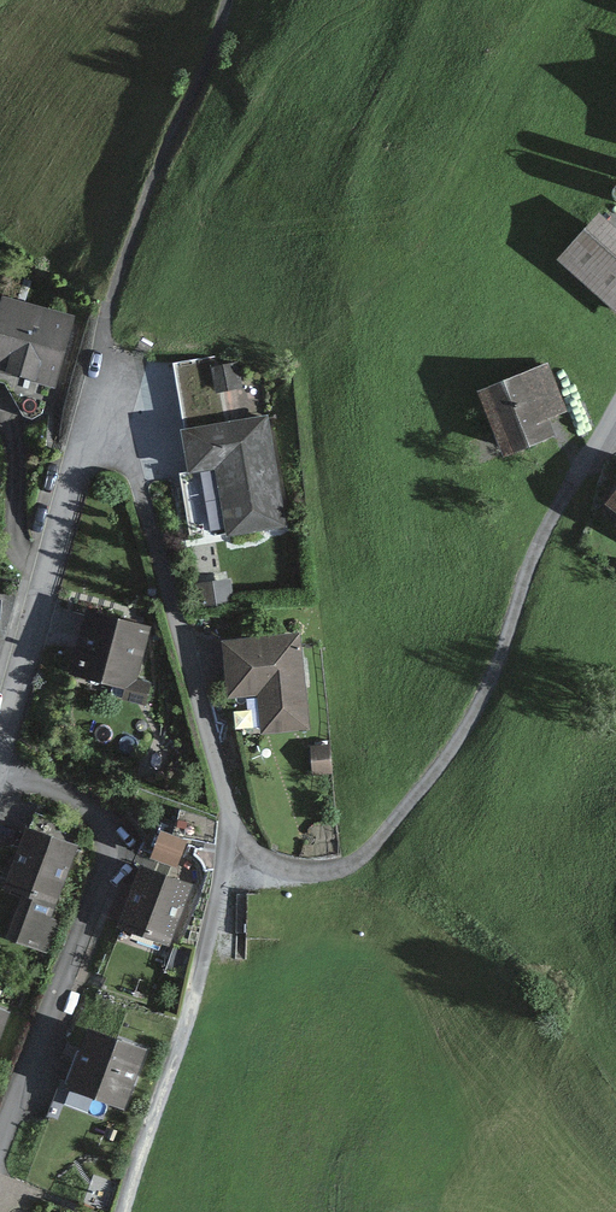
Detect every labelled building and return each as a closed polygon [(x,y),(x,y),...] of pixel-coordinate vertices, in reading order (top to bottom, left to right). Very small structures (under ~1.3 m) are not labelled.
[(592,210),(559,248),(615,298),(615,231),(592,210)] [(76,315),(0,296),(0,356),(63,371),(76,315)] [(564,400),(548,358),(479,385),(502,444),(549,426),(543,409),(564,400)] [(274,408),(186,422),(192,459),(219,454),(231,526),(292,516),(274,408)] [(237,598),(232,571),(203,576),(209,603),(237,598)] [(137,675),(152,618),(95,603),(80,661),(137,675)] [(311,720),(301,624),(224,631),(229,685),(263,682),(267,725),(311,720)] [(329,747),(312,748),(313,772),(331,771),(329,747)] [(186,830),(161,822),(152,846),(177,854),(186,830)] [(46,918),(72,845),(29,830),(10,882),(27,888),(10,935),(45,947),(55,921),(46,918)] [(173,934),(195,876),(141,857),(120,915),(173,934)] [(130,1104),(149,1043),(83,1022),(63,1083),(130,1104)]
